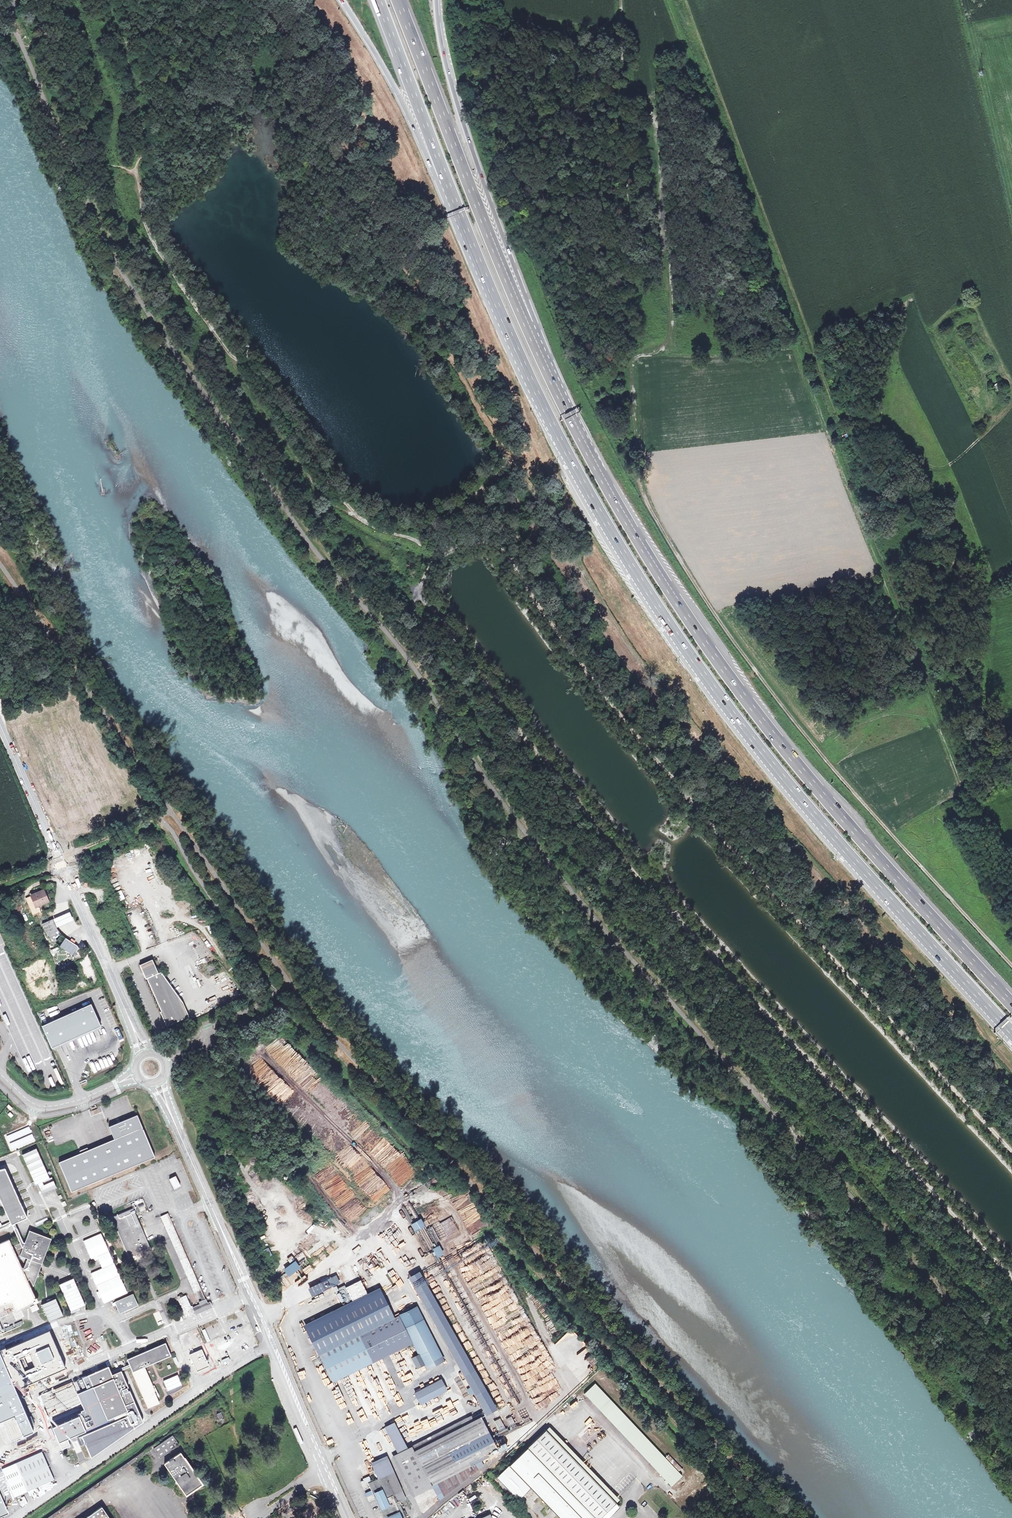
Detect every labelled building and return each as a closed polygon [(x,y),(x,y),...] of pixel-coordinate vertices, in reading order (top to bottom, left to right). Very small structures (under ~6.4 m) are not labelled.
[(1000,392),(1005,389),(1002,383),(996,387),(1000,392)] [(49,902),(44,890),(32,895),(37,907),(49,902)] [(121,890),(115,893),(120,901),(125,898),(121,890)] [(54,918),(59,929),(66,926),(75,923),(70,912),(61,916),(54,918)] [(59,929),(54,918),(44,923),(50,936),(58,945),(73,955),(79,947),(66,937),(60,931),(59,929)] [(142,960),(136,963),(143,977),(144,976),(159,1009),(158,1009),(164,1023),(170,1021),(186,1013),(180,999),(158,969),(155,971),(149,957),(142,960)] [(91,1004),(42,1026),(52,1049),(101,1027),(91,1004)] [(991,1027),(995,1032),(1003,1025),(999,1020),(991,1027)] [(87,1155),(60,1166),(72,1195),(155,1161),(138,1118),(111,1130),(110,1131),(116,1143),(103,1148),(87,1155)] [(36,1148),(22,1154),(35,1184),(38,1183),(42,1193),(56,1187),(51,1177),(49,1179),(36,1148)] [(10,1222),(11,1225),(12,1224),(14,1223),(27,1218),(24,1211),(22,1212),(21,1210),(20,1207),(19,1205),(21,1204),(10,1180),(9,1181),(6,1176),(8,1175),(5,1168),(0,1169),(0,1200),(10,1222)] [(181,1187),(176,1176),(169,1179),(174,1190),(181,1187)] [(151,1248),(134,1208),(112,1217),(129,1257),(151,1248)] [(201,1290),(168,1213),(161,1216),(194,1293),(197,1292),(201,1290)] [(440,1223),(448,1236),(458,1230),(450,1217),(440,1223)] [(415,1231),(426,1226),(421,1218),(411,1224),(415,1231)] [(17,1235),(22,1248),(24,1247),(24,1245),(19,1234),(14,1223),(12,1224),(14,1229),(17,1235)] [(10,1240),(0,1244),(0,1319),(9,1315),(7,1311),(14,1308),(16,1311),(37,1302),(28,1281),(24,1271),(18,1258),(20,1256),(29,1259),(25,1267),(31,1280),(34,1286),(37,1278),(41,1276),(40,1272),(43,1265),(53,1240),(30,1231),(24,1245),(24,1247),(22,1248),(15,1251),(10,1240)] [(360,1246),(357,1242),(351,1246),(354,1251),(360,1246)] [(438,1258),(444,1254),(439,1245),(433,1248),(438,1258)] [(289,1277),(301,1268),(295,1260),(284,1269),(289,1277)] [(388,1274),(394,1281),(398,1279),(394,1275),(396,1273),(394,1269),(388,1274)] [(415,1277),(429,1304),(440,1299),(425,1271),(415,1277)] [(298,1286),(307,1280),(305,1276),(295,1282),(298,1286)] [(360,1281),(345,1288),(352,1302),(367,1295),(360,1281)] [(306,1329),(319,1356),(393,1318),(379,1291),(306,1329)] [(138,1306),(133,1294),(114,1302),(119,1314),(138,1306)] [(206,1304),(205,1300),(202,1301),(199,1303),(199,1305),(194,1307),(195,1309),(192,1310),(186,1295),(177,1298),(185,1315),(188,1314),(188,1316),(194,1314),(193,1312),(196,1311),(197,1313),(211,1307),(209,1302),(206,1304)] [(64,1314),(58,1298),(44,1303),(51,1318),(64,1314)] [(429,1304),(460,1365),(470,1357),(440,1299),(429,1304)] [(188,1314),(185,1315),(187,1320),(213,1310),(211,1307),(197,1313),(196,1311),(193,1312),(194,1314),(188,1316),(188,1314)] [(444,1359),(418,1310),(400,1319),(412,1342),(426,1369),(444,1359)] [(393,1318),(319,1356),(326,1369),(332,1382),(374,1360),(412,1342),(400,1319),(398,1315),(393,1318)] [(549,1339),(554,1345),(562,1337),(565,1340),(567,1339),(575,1348),(578,1345),(580,1346),(575,1351),(577,1352),(585,1345),(569,1327),(557,1338),(553,1335),(549,1339)] [(84,1354),(101,1347),(99,1342),(82,1349),(84,1354)] [(169,1353),(165,1343),(127,1360),(148,1409),(159,1404),(151,1384),(144,1368),(153,1365),(171,1357),(169,1353)] [(421,1363),(410,1344),(399,1350),(409,1370),(421,1363)] [(585,1359),(592,1366),(597,1362),(590,1355),(585,1359)] [(318,1373),(326,1369),(319,1356),(311,1360),(318,1373)] [(59,1360),(62,1366),(70,1363),(67,1357),(59,1360)] [(470,1357),(460,1365),(486,1416),(497,1410),(470,1357)] [(110,1366),(89,1375),(108,1418),(111,1424),(82,1435),(92,1458),(144,1422),(131,1391),(130,1392),(128,1388),(130,1387),(123,1370),(113,1374),(110,1366)] [(408,1374),(401,1375),(404,1385),(410,1383),(408,1374)] [(92,1425),(108,1418),(89,1375),(51,1391),(63,1419),(78,1412),(82,1420),(89,1417),(92,1425)] [(178,1375),(163,1380),(167,1393),(182,1388),(178,1375)] [(683,1473),(596,1381),(585,1391),(671,1483),(683,1473)] [(443,1382),(420,1395),(423,1403),(447,1390),(443,1382)] [(440,1405),(418,1416),(421,1423),(443,1411),(440,1405)] [(447,1415),(453,1412),(450,1405),(444,1408),(447,1415)] [(434,1429),(457,1469),(473,1461),(479,1457),(497,1448),(476,1408),(434,1429)] [(506,1418),(510,1429),(517,1427),(514,1416),(506,1418)] [(27,1417),(11,1424),(0,1429),(0,1441),(2,1446),(33,1433),(27,1417)] [(11,1424),(9,1418),(0,1422),(0,1429),(11,1424)] [(500,1418),(494,1422),(499,1432),(506,1428),(500,1418)] [(406,1444),(396,1424),(387,1428),(397,1449),(406,1444)] [(585,1433),(591,1427),(588,1424),(578,1435),(585,1442),(589,1437),(585,1433)] [(564,1517),(598,1517),(616,1500),(546,1428),(510,1462),(564,1517)] [(457,1469),(434,1429),(410,1442),(430,1482),(457,1469)] [(153,1448),(160,1458),(179,1445),(173,1435),(153,1448)] [(411,1492),(430,1482),(410,1442),(406,1444),(397,1449),(390,1452),(411,1492)] [(55,1481),(43,1452),(2,1469),(14,1498),(55,1481)] [(164,1463),(186,1497),(204,1485),(182,1452),(164,1463)] [(482,1463),(479,1457),(473,1461),(476,1466),(482,1463)] [(381,1459),(370,1464),(375,1473),(375,1475),(384,1471),(386,1470),(381,1459)] [(476,1466),(473,1461),(457,1469),(462,1477),(476,1466)] [(358,1470),(362,1479),(375,1473),(370,1464),(358,1470)] [(123,1470),(122,1466),(88,1489),(90,1493),(123,1470)] [(386,1470),(384,1471),(393,1490),(400,1486),(391,1467),(386,1470)] [(430,1482),(438,1496),(462,1477),(457,1469),(430,1482)] [(384,1517),(405,1517),(404,1516),(403,1513),(403,1512),(400,1507),(397,1499),(393,1490),(384,1471),(375,1475),(366,1479),(371,1489),(373,1494),(384,1517)] [(400,1486),(393,1490),(397,1499),(404,1495),(400,1486)] [(88,1489),(72,1501),(48,1517),(54,1517),(90,1493),(88,1489)] [(454,1498),(450,1500),(454,1506),(458,1504),(454,1498)] [(469,1500),(463,1502),(467,1514),(473,1511),(469,1500)] [(105,1507),(87,1517),(111,1517),(105,1507)]
